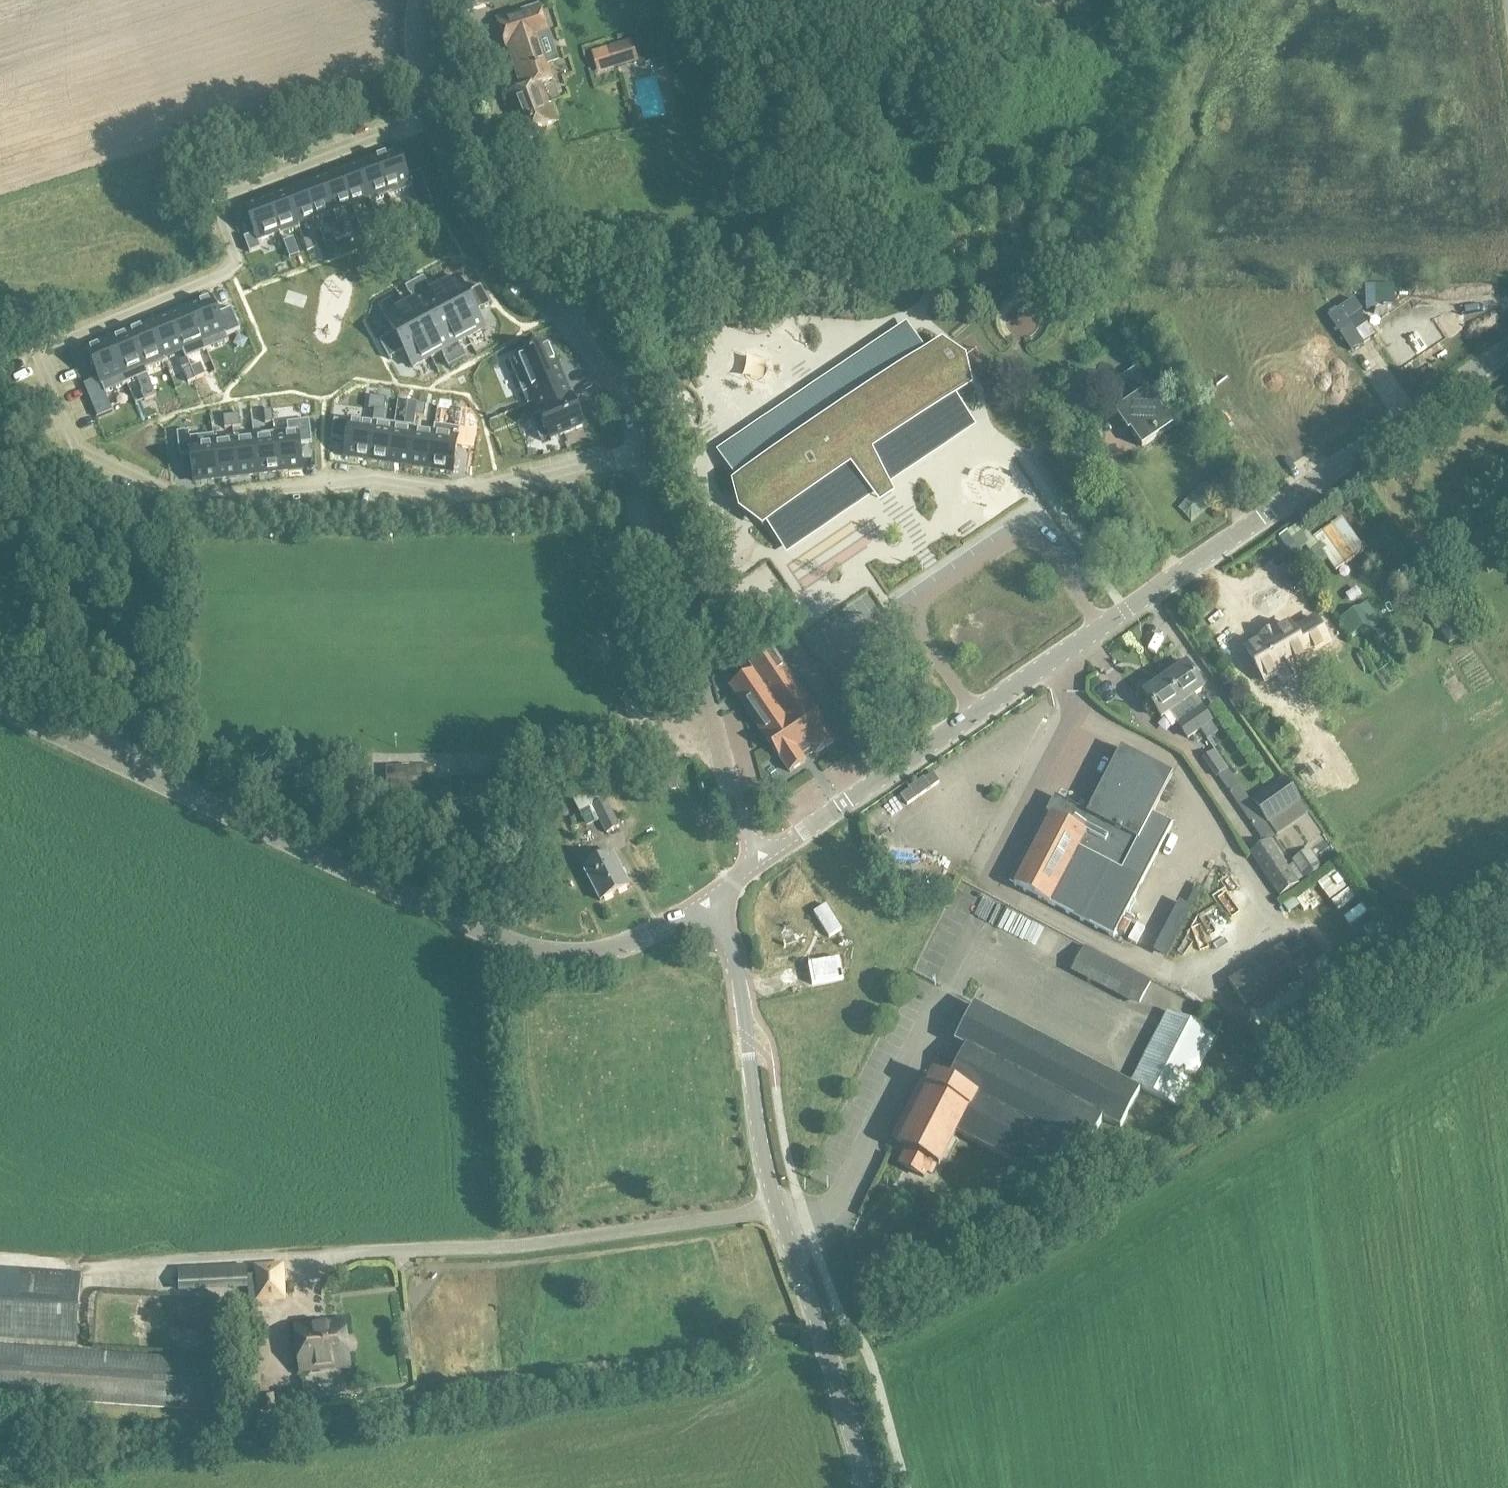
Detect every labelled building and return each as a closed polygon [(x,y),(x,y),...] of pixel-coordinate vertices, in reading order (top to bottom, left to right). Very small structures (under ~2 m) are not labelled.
[(452,0),(457,14),(465,12),(466,14),(490,6),(488,0),(454,0),(452,0)] [(539,6),(497,20),(505,45),(508,44),(522,87),(509,92),(517,115),(516,115),(521,132),(556,121),(551,103),(547,105),(540,83),(553,79),(538,36),(548,33),(539,6)] [(633,39),(609,46),(616,69),(640,63),(633,39)] [(397,149),(374,157),(388,194),(410,185),(397,149)] [(388,194),(374,157),(373,157),(374,159),(357,166),(369,198),(386,192),(387,194),(388,194)] [(357,166),(339,173),(351,205),(369,198),(357,166)] [(423,179),(421,172),(419,173),(411,176),(419,195),(428,191),(423,179)] [(351,205),(339,173),(321,179),(333,212),(351,205)] [(333,212),(321,179),(303,186),(315,218),(333,212)] [(297,225),(315,218),(303,186),(285,193),(297,225)] [(297,225),(285,193),(268,199),(267,197),(266,197),(280,234),(281,234),(280,231),(297,225)] [(258,242),(280,234),(266,197),(244,206),(254,233),(243,237),(249,252),(260,248),(258,242)] [(375,213),(380,225),(386,222),(387,222),(383,210),(375,213)] [(379,225),(380,225),(375,213),(371,215),(368,216),(372,227),(372,228),(379,225)] [(339,227),(344,238),(350,235),(351,235),(347,224),(339,227)] [(336,241),(343,238),(344,238),(339,227),(332,229),(332,230),(336,241)] [(311,238),(303,240),(308,252),(315,249),(311,238)] [(429,286),(424,277),(423,278),(415,282),(419,291),(428,287),(429,286)] [(453,314),(470,304),(470,303),(475,300),(472,293),(466,296),(457,279),(439,288),(453,314)] [(419,291),(415,282),(414,283),(405,287),(410,296),(411,296),(419,291)] [(476,300),(477,300),(485,296),(486,296),(485,295),(481,286),(472,291),(472,292),(476,300)] [(453,314),(439,288),(429,294),(426,288),(419,292),(436,323),(453,314)] [(419,332),(436,323),(419,292),(412,296),(413,298),(415,301),(405,306),(419,332)] [(482,310),(491,305),(490,304),(486,296),(485,296),(477,300),(481,308),(481,309),(482,310)] [(188,308),(202,342),(224,333),(210,299),(188,308)] [(484,329),(474,310),(479,307),(475,300),(470,303),(470,304),(453,314),(466,339),(484,329)] [(1400,365),(1441,337),(1421,308),(1414,312),(1408,304),(1381,322),(1387,331),(1380,336),(1400,365)] [(419,332),(405,306),(385,317),(395,335),(390,337),(394,344),(399,341),(399,342),(419,332)] [(168,316),(183,350),(202,342),(188,308),(168,316)] [(466,339),(453,314),(436,323),(452,353),(459,350),(456,344),(466,339)] [(168,316),(148,325),(163,359),(183,350),(168,316)] [(452,353),(436,323),(419,332),(432,357),(442,352),(443,354),(445,357),(452,353)] [(143,367),(163,359),(148,325),(129,333),(143,367)] [(742,344),(740,328),(725,330),(727,346),(742,344)] [(906,329),(723,453),(746,487),(740,491),(757,516),(763,512),(787,548),(970,424),(946,388),(966,374),(949,349),(928,362),(906,329)] [(432,357),(419,332),(399,342),(399,341),(394,344),(397,351),(402,349),(411,364),(413,368),(432,357)] [(129,333),(109,342),(123,375),(143,367),(129,333)] [(393,345),(389,337),(388,336),(380,341),(385,350),(393,345)] [(101,385),(123,375),(109,342),(87,351),(100,382),(101,385)] [(393,345),(385,350),(390,359),(398,354),(398,353),(393,345)] [(541,400),(571,387),(567,379),(552,345),(523,358),(541,400)] [(705,352),(712,400),(728,398),(726,383),(722,384),(722,380),(749,376),(745,347),(705,352)] [(453,353),(458,362),(466,358),(467,357),(462,348),(461,349),(453,353)] [(453,353),(452,354),(445,358),(444,358),(449,367),(457,363),(458,362),(453,353)] [(1122,377),(1136,398),(1114,413),(1123,425),(1125,424),(1142,448),(1173,428),(1153,398),(1165,391),(1145,361),(1122,377)] [(191,368),(196,379),(205,375),(201,364),(191,368)] [(196,379),(191,368),(183,371),(188,383),(196,379)] [(148,400),(155,397),(150,386),(143,388),(148,400)] [(572,390),(571,387),(541,400),(542,401),(540,402),(557,440),(557,441),(591,426),(579,400),(574,389),(572,390)] [(378,398),(370,396),(368,408),(375,409),(376,410),(376,409),(378,398)] [(113,412),(107,397),(92,403),(98,418),(113,412)] [(376,410),(384,411),(386,399),(378,398),(376,409),(376,410)] [(417,413),(418,404),(409,402),(407,418),(416,419),(417,413)] [(426,405),(425,405),(418,404),(417,413),(424,414),(425,414),(426,405)] [(264,411),(266,423),(274,422),(272,410),(264,411)] [(239,414),(238,414),(231,415),(233,427),(241,426),(239,414)] [(223,416),(225,428),(233,427),(231,415),(223,416)] [(345,456),(369,459),(374,425),(334,419),(331,438),(347,441),(345,456)] [(434,434),(429,468),(452,471),(453,471),(459,428),(436,424),(434,434)] [(389,462),(394,428),(374,425),(369,459),(389,462)] [(389,462),(409,465),(414,431),(394,428),(389,462)] [(434,434),(414,431),(409,465),(429,468),(434,434)] [(191,456),(194,482),(218,479),(214,445),(190,448),(188,433),(177,434),(180,458),(191,456)] [(298,435),(275,438),(279,472),(302,469),(298,435)] [(258,475),(279,472),(275,438),(254,440),(258,475)] [(254,440),(234,443),(238,477),(258,475),(254,440)] [(238,477),(234,443),(214,445),(218,479),(238,477)] [(827,533),(848,567),(888,543),(867,509),(827,533)] [(769,568),(796,604),(820,586),(792,550),(769,568)] [(1339,620),(1349,637),(1365,627),(1354,611),(1339,620)] [(1274,636),(1248,651),(1265,681),(1307,657),(1309,660),(1331,647),(1321,630),(1299,642),(1290,626),(1274,635),(1274,636)] [(1461,639),(1454,629),(1443,636),(1451,646),(1461,639)] [(740,680),(731,687),(780,759),(781,758),(791,772),(805,762),(803,759),(814,751),(816,755),(836,741),(810,704),(772,650),(750,665),(748,663),(734,672),(740,680)] [(1174,675),(1165,680),(1200,730),(1207,738),(1217,732),(1211,723),(1211,722),(1194,697),(1204,690),(1187,666),(1186,666),(1183,661),(1170,670),(1174,675)] [(1165,680),(1144,695),(1161,719),(1170,713),(1177,724),(1176,725),(1186,740),(1201,730),(1200,730),(1165,680)] [(1121,749),(1088,814),(1055,797),(1046,814),(1051,816),(1014,887),(1115,939),(1174,825),(1153,815),(1173,776),(1121,749)] [(387,766),(387,803),(410,802),(412,802),(412,818),(453,817),(453,801),(452,801),(451,779),(436,779),(436,772),(436,766),(387,766)] [(665,790),(678,788),(676,777),(663,779),(665,790)] [(1285,781),(1254,801),(1269,823),(1300,803),(1285,781)] [(597,789),(586,794),(600,822),(607,834),(619,827),(605,801),(604,802),(597,789)] [(909,804),(901,795),(869,817),(876,827),(909,804)] [(1270,841),(1250,854),(1281,899),(1300,885),(1299,883),(1303,880),(1293,866),(1289,869),(1270,841)] [(1309,850),(1293,862),(1305,880),(1322,869),(1309,850)] [(614,855),(585,870),(601,901),(630,886),(614,855)] [(1234,890),(1244,884),(1235,867),(1225,872),(1234,890)] [(972,883),(968,893),(983,900),(978,911),(983,913),(992,892),(972,883)] [(1228,905),(1237,896),(1226,885),(1217,894),(1228,905)] [(841,930),(825,906),(815,912),(830,937),(841,930)] [(806,958),(803,911),(767,913),(769,947),(776,947),(777,960),(806,958)] [(1065,964),(1076,944),(1060,936),(1050,955),(1065,964)] [(1155,981),(1080,945),(1073,959),(1082,963),(1077,973),(1144,1005),(1155,981)] [(1283,947),(1229,982),(1246,1008),(1299,972),(1283,947)] [(844,980),(840,957),(807,963),(811,985),(844,980)] [(909,1151),(901,1166),(925,1178),(928,1172),(933,1175),(937,1166),(940,1167),(956,1135),(1049,1183),(1067,1147),(1085,1156),(1104,1120),(1121,1129),(1141,1092),(985,1012),(948,1084),(936,1078),(929,1091),(930,1092),(902,1147),(909,1151)] [(1167,1014),(1131,1085),(1180,1110),(1216,1039),(1167,1014)] [(286,1263),(253,1264),(255,1303),(287,1302),(286,1263)] [(247,1266),(178,1269),(179,1293),(248,1290),(247,1266)] [(77,1343),(82,1274),(0,1269),(0,1338),(77,1343)] [(344,1322),(297,1328),(302,1372),(349,1367),(344,1322)] [(19,1400),(219,1412),(224,1361),(23,1348),(0,1347),(0,1398),(19,1400)]
